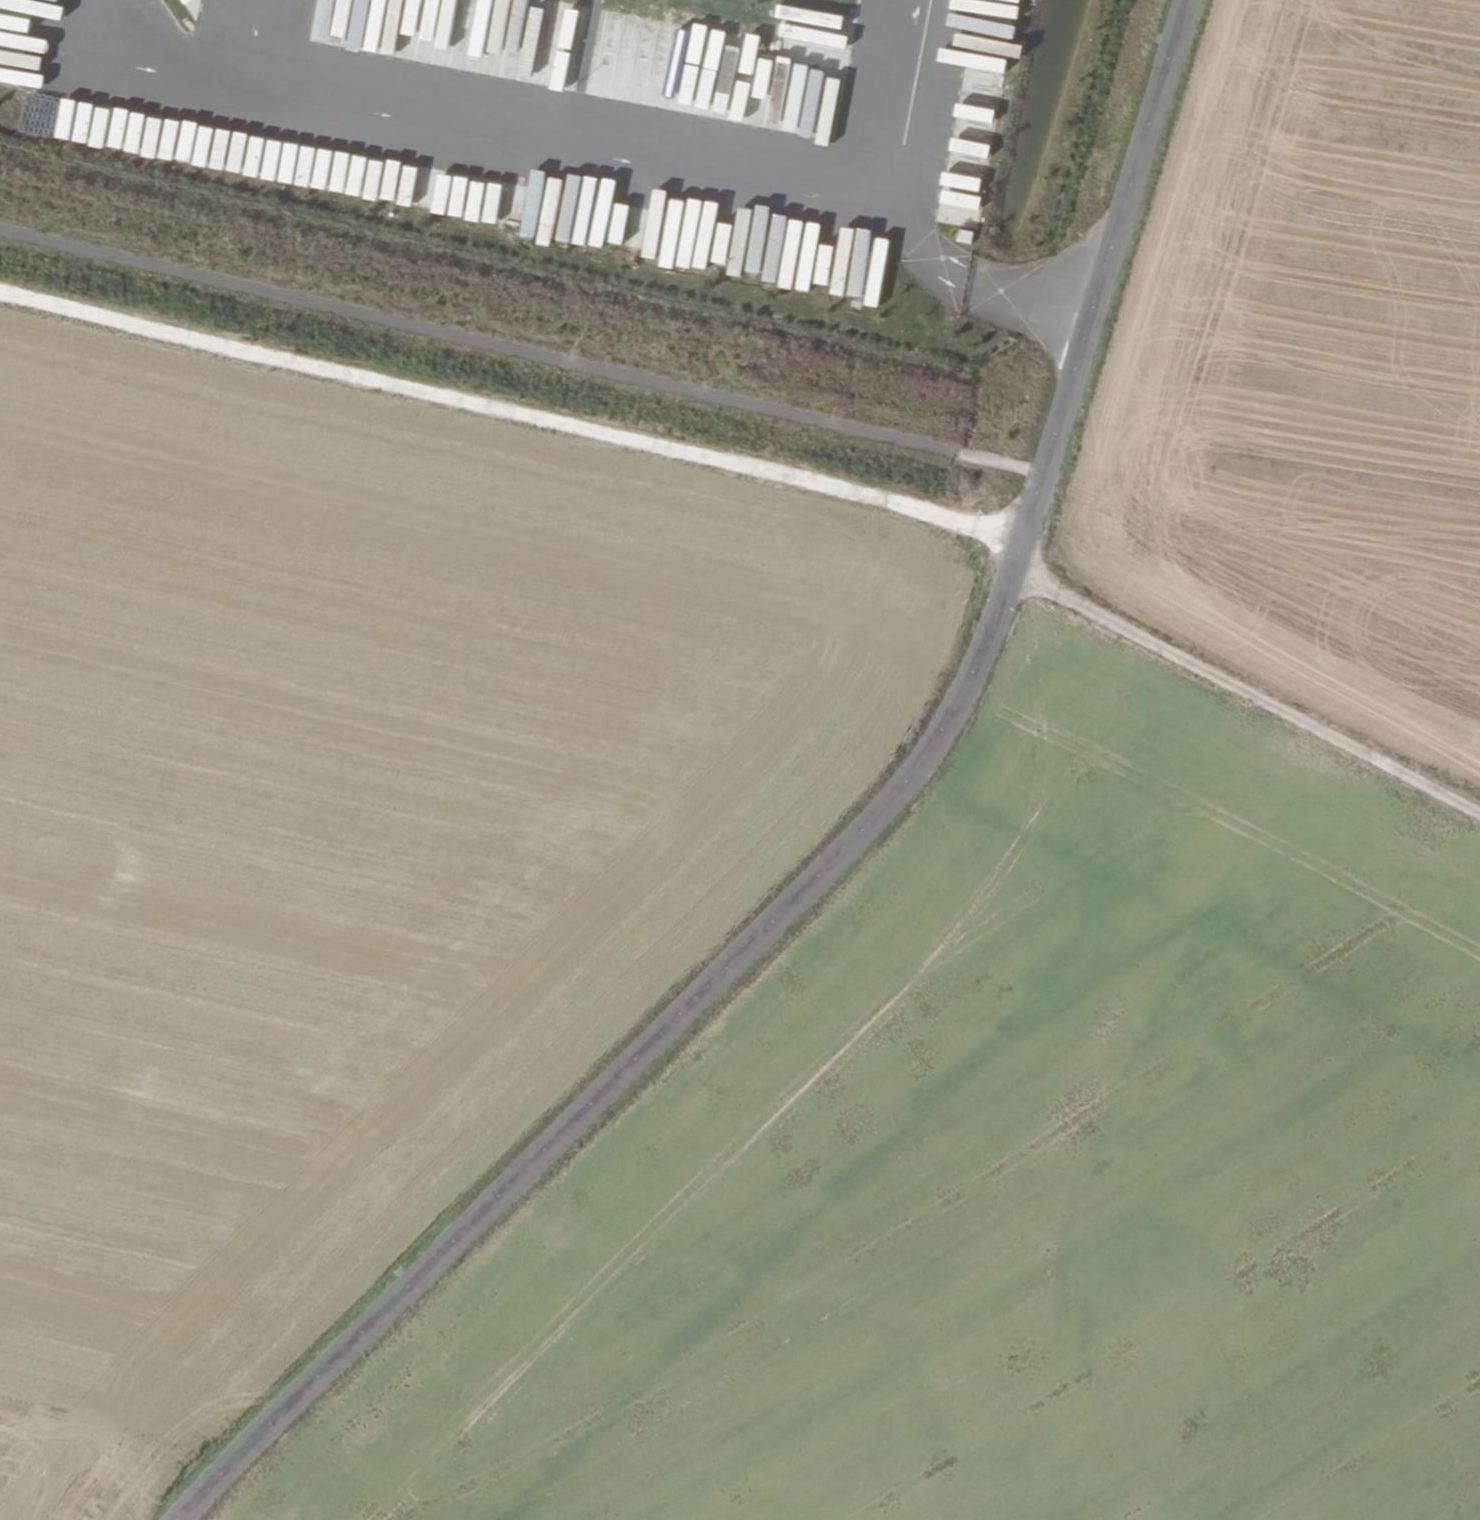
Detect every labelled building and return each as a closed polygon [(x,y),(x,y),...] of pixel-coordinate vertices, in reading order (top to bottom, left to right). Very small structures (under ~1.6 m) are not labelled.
[(537,18),(546,19),(547,0),(529,0),(528,7),(538,7),(537,18)] [(837,46),(841,14),(772,6),(768,39),(837,46)] [(962,103),(1000,109),(1014,15),(1002,14),(1003,11),(977,7),(962,103)] [(952,121),(938,223),(979,228),(993,126),(952,121)] [(889,258),(859,253),(853,287),(884,292),(889,258)]
